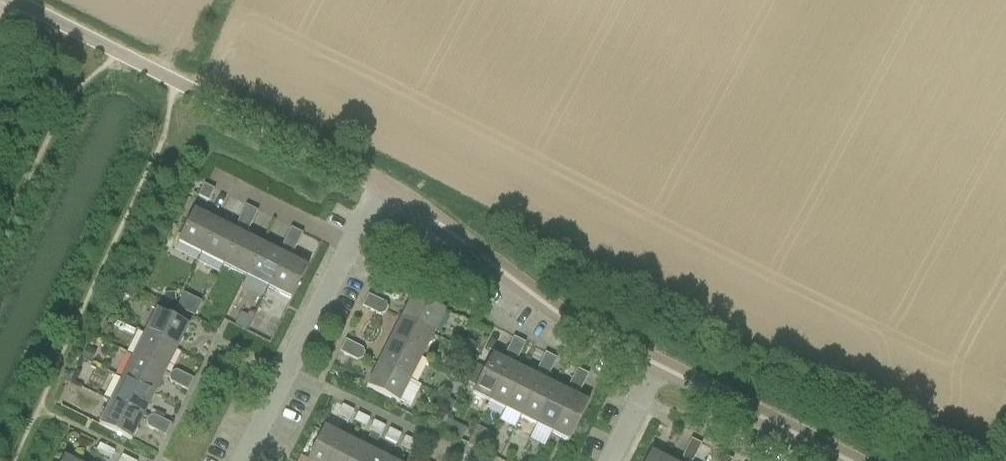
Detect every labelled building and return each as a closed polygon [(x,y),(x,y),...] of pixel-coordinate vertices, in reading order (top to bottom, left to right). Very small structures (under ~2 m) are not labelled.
[(214,189),(204,184),(198,196),(208,201),(214,189)] [(241,215),(252,221),(257,211),(246,205),(241,215)] [(192,210),(176,242),(200,254),(217,222),(192,210)] [(239,227),(244,230),(249,228),(252,221),(241,215),(237,222),(239,227)] [(217,222),(200,254),(223,266),(239,233),(217,222)] [(302,233),(291,227),(286,237),(297,243),(302,233)] [(246,277),(262,244),(239,233),(223,266),(246,277)] [(289,252),(294,250),(297,243),(286,237),(282,245),(284,250),(289,252)] [(268,288),(284,256),(262,244),(246,277),(268,288)] [(291,299),(307,267),(284,256),(268,288),(291,299)] [(137,289),(126,283),(121,293),(132,299),(137,289)] [(175,294),(165,294),(165,303),(176,302),(175,294)] [(372,311),(378,299),(368,294),(362,306),(372,311)] [(401,318),(433,334),(445,311),(413,295),(401,318)] [(378,299),(372,311),(379,315),(385,313),(387,308),(385,303),(378,299)] [(189,325),(157,309),(145,334),(176,349),(189,325)] [(241,314),(236,325),(246,330),(252,319),(241,314)] [(433,334),(401,318),(390,341),(421,357),(433,334)] [(114,326),(133,336),(136,330),(116,321),(114,326)] [(176,349),(145,334),(134,356),(165,372),(176,349)] [(509,345),(521,351),(525,343),(513,337),(509,345)] [(349,357),(355,345),(345,340),(339,351),(349,357)] [(421,357),(390,341),(378,364),(410,380),(421,357)] [(355,345),(349,357),(357,360),(362,358),(364,354),(363,348),(355,345)] [(521,351),(509,345),(506,352),(508,357),(513,359),(517,358),(521,351)] [(92,362),(97,352),(90,348),(84,357),(92,362)] [(540,361),(552,367),(556,359),(545,353),(540,361)] [(508,363),(491,355),(484,368),(477,364),(471,375),(479,379),(472,394),(489,402),(508,363)] [(165,372),(134,356),(123,379),(154,395),(165,372)] [(552,367),(540,361),(537,367),(539,373),(544,375),(549,373),(552,367)] [(489,402),(504,410),(505,410),(524,371),(508,363),(489,402)] [(410,380),(378,364),(366,387),(398,403),(410,380)] [(572,377),(584,383),(588,374),(576,368),(572,377)] [(169,376),(171,381),(178,385),(184,373),(176,370),(171,371),(169,376)] [(520,418),(540,379),(524,371),(505,410),(504,410),(499,420),(515,427),(519,417),(520,418)] [(184,373),(178,385),(188,390),(194,378),(184,373)] [(584,383),(572,377),(569,383),(571,389),(576,391),(581,389),(584,383)] [(154,395),(123,379),(111,401),(143,417),(154,395)] [(540,379),(520,418),(536,426),(556,387),(540,379)] [(556,387),(536,426),(552,434),(571,394),(556,387)] [(571,394),(552,434),(568,442),(588,402),(571,394)] [(143,417),(111,401),(100,425),(132,441),(143,417)] [(337,414),(349,420),(354,411),(342,405),(337,414)] [(365,428),(370,418),(358,413),(353,422),(365,428)] [(146,421),(148,426),(156,430),(162,418),(154,415),(149,416),(146,421)] [(162,418),(156,430),(165,435),(171,423),(162,418)] [(380,436),(385,426),(374,421),(369,430),(380,436)] [(485,447),(491,429),(475,424),(469,442),(485,447)] [(308,459),(301,456),(298,460),(328,460),(341,436),(341,435),(324,427),(308,459)] [(385,438),(396,444),(401,434),(390,429),(385,438)] [(341,436),(328,460),(348,460),(357,443),(341,435),(341,436)] [(412,452),(416,442),(406,436),(401,446),(412,452)] [(686,448),(696,453),(701,444),(691,439),(686,448)] [(111,458),(115,451),(100,443),(96,451),(111,458)] [(357,443),(348,460),(367,460),(372,451),(373,451),(357,443)] [(696,453),(686,448),(682,456),(684,460),(692,460),(696,453)] [(372,451),(367,460),(387,460),(388,459),(373,451),(372,451)] [(646,460),(667,460),(650,452),(646,460)]
